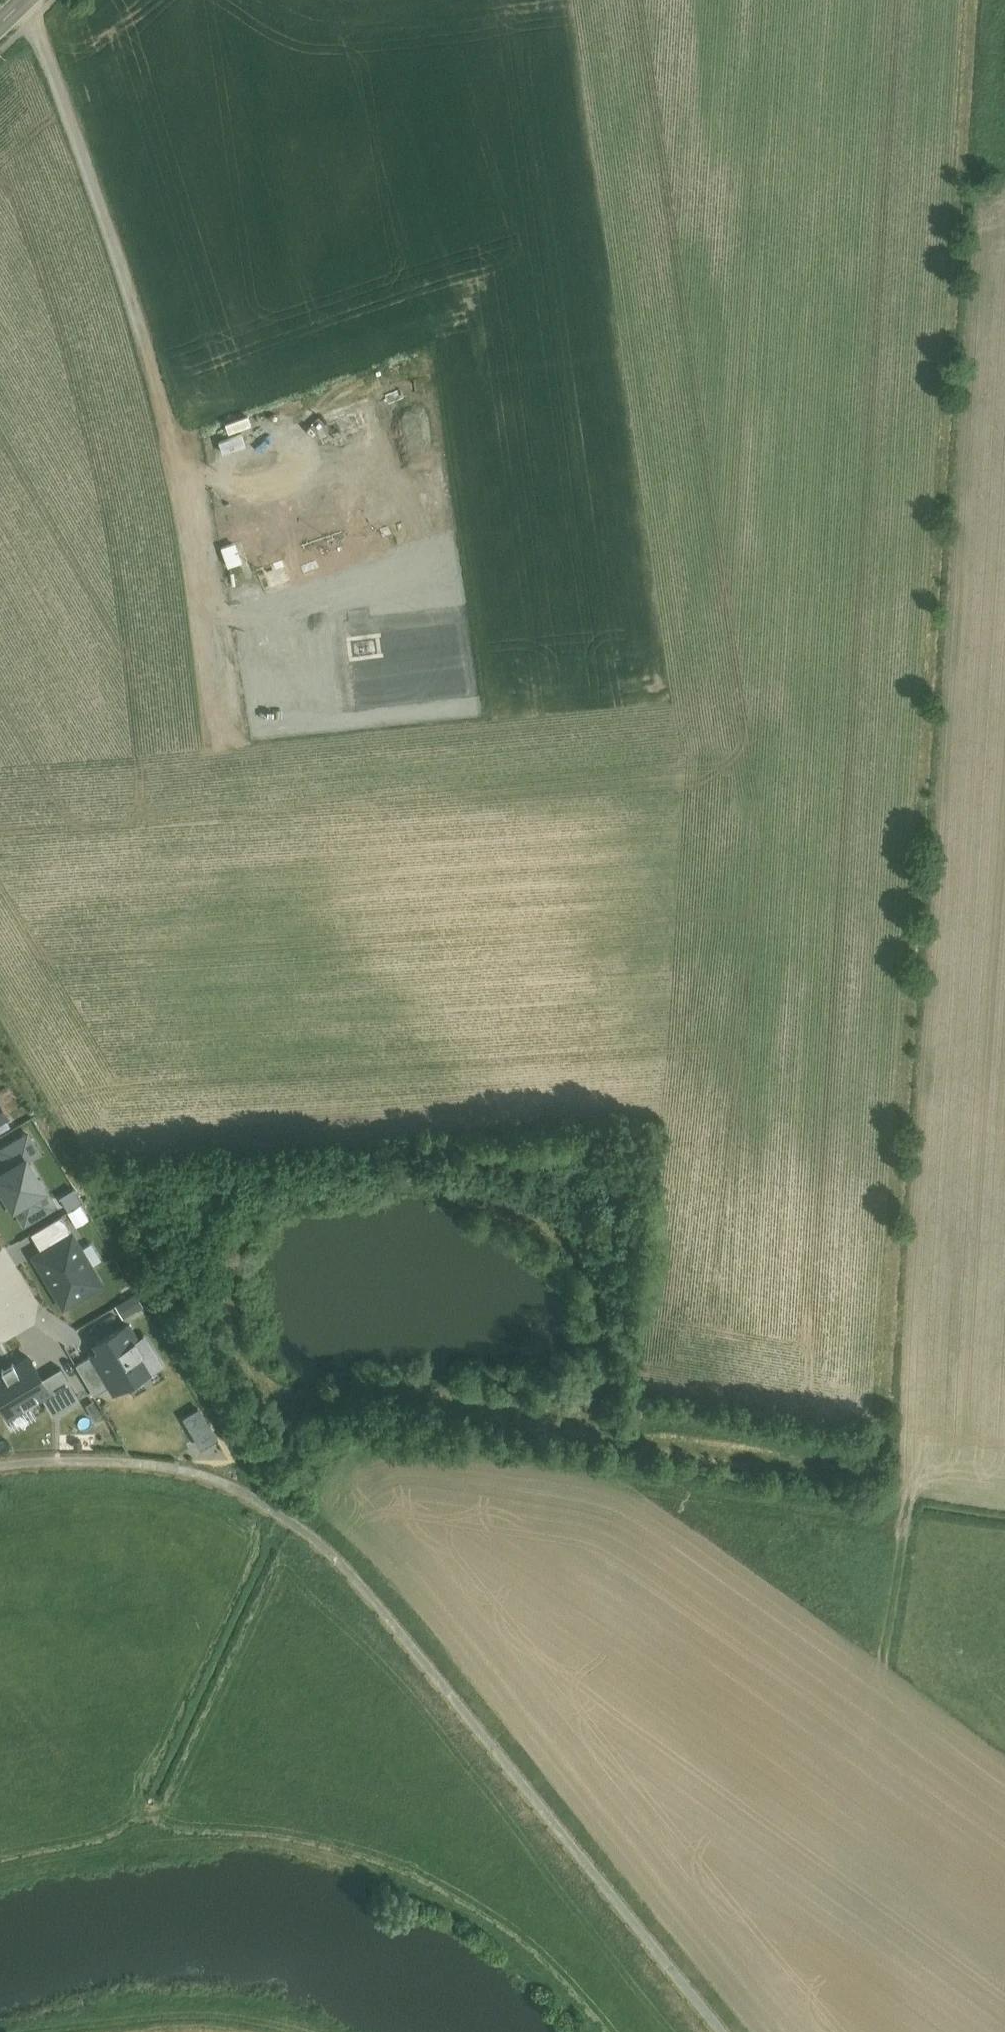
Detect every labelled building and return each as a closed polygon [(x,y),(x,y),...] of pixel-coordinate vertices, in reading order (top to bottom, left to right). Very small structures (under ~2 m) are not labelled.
[(10,1115),(0,1098),(0,1121),(10,1115)] [(26,1223),(58,1204),(30,1157),(44,1149),(31,1127),(0,1145),(0,1188),(12,1208),(16,1206),(26,1223)] [(31,1252),(64,1308),(107,1282),(65,1211),(31,1231),(40,1246),(31,1252)] [(108,1384),(113,1392),(167,1360),(149,1329),(139,1335),(129,1318),(123,1322),(117,1312),(79,1335),(90,1353),(75,1362),(94,1393),(108,1384)] [(7,1413),(45,1391),(55,1409),(81,1394),(62,1362),(44,1373),(30,1350),(0,1367),(0,1402),(7,1413)]
